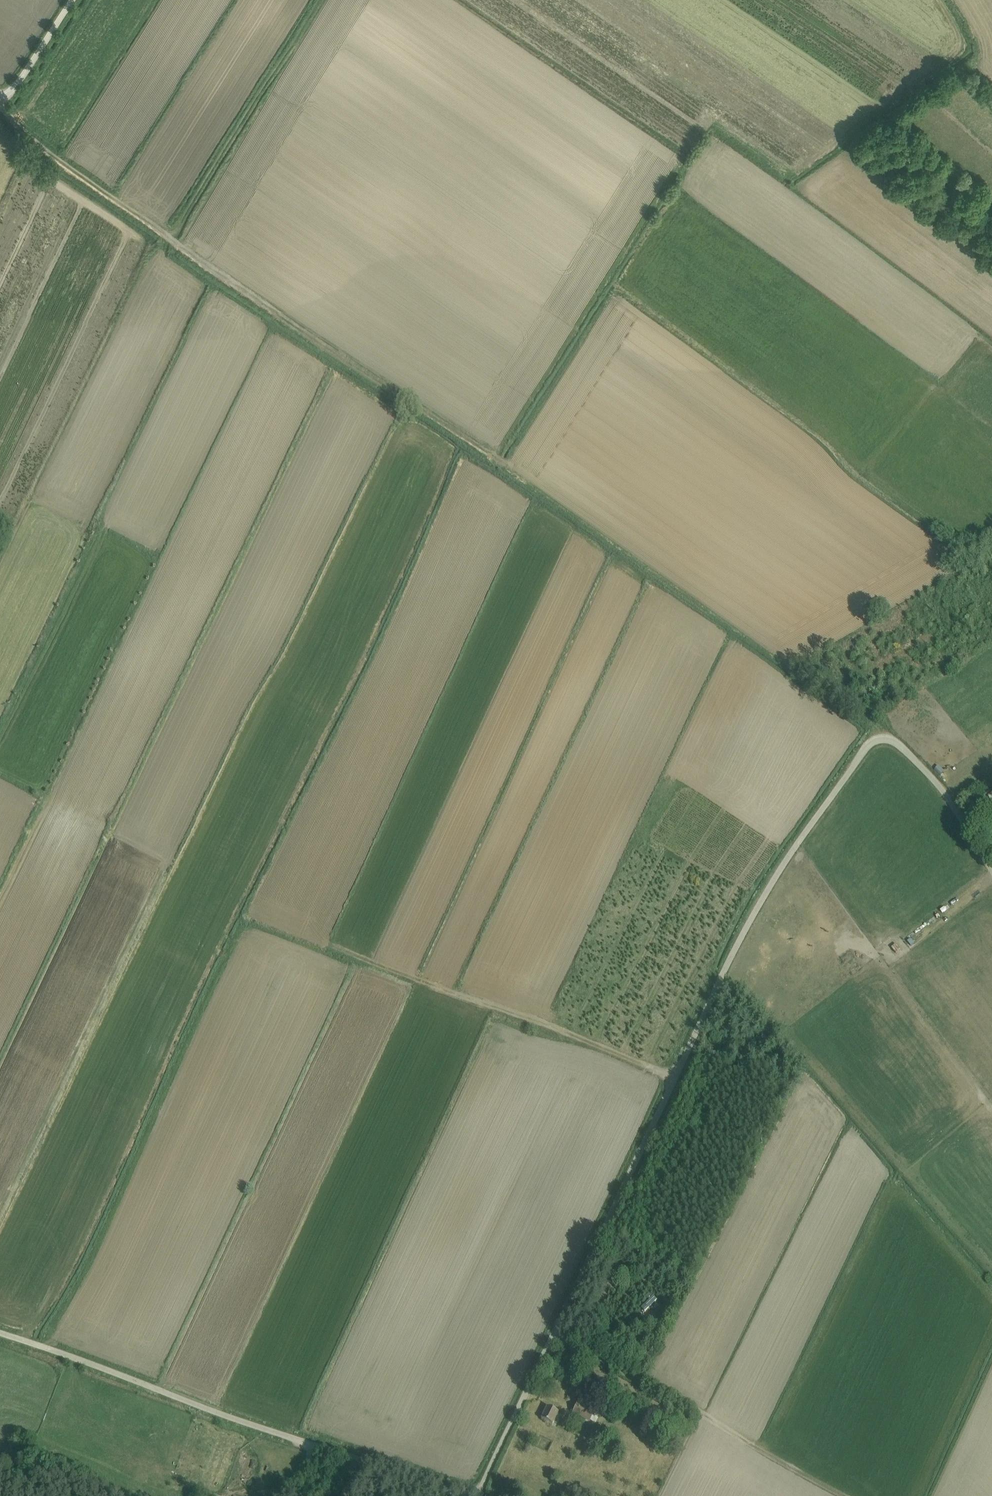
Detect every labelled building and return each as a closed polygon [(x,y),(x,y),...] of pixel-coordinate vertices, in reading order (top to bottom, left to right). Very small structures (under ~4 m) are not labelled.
[(979,792),(983,797),(991,792),(991,789),(991,786),(979,792)] [(896,944),(891,948),(896,954),(901,950),(896,944)] [(577,1403),(594,1412),(599,1403),(581,1395),(577,1403)] [(594,1412),(577,1403),(571,1414),(589,1423),(590,1421),(594,1412)] [(547,1407),(541,1419),(553,1425),(559,1413),(547,1407)] [(594,1412),(590,1421),(596,1424),(600,1414),(594,1412)]
